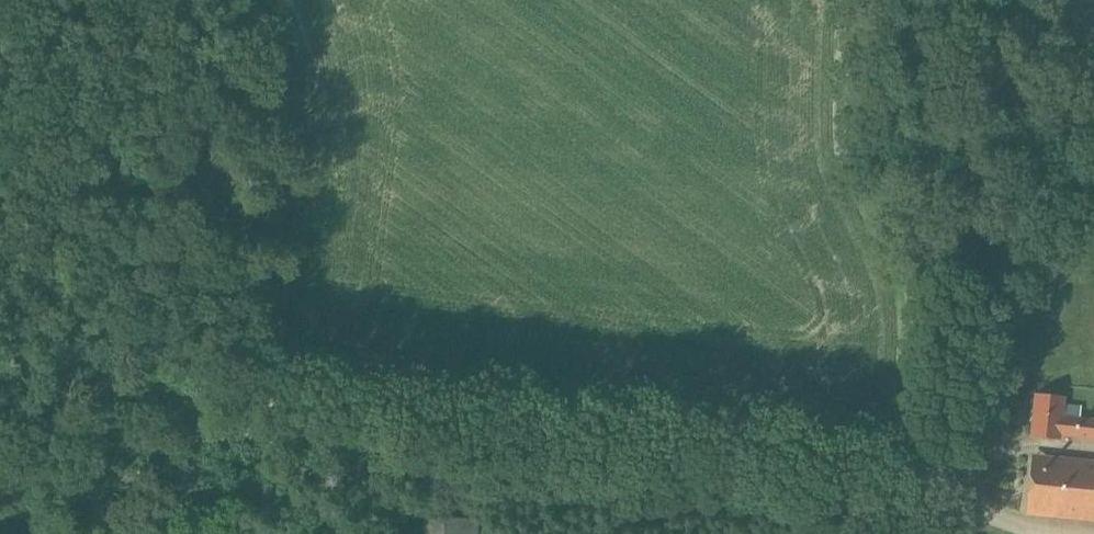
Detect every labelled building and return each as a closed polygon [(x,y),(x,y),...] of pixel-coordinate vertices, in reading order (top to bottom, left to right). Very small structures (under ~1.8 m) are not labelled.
[(1037,398),(1032,436),(1063,440),(1063,436),(1093,439),(1093,419),(1081,418),(1081,407),(1065,406),(1065,399),(1037,398)] [(1045,458),(1043,472),(1033,471),(1030,501),(1040,502),(1038,517),(1093,523),(1093,463),(1045,458)] [(423,533),(479,533),(479,519),(423,519),(423,533)]
